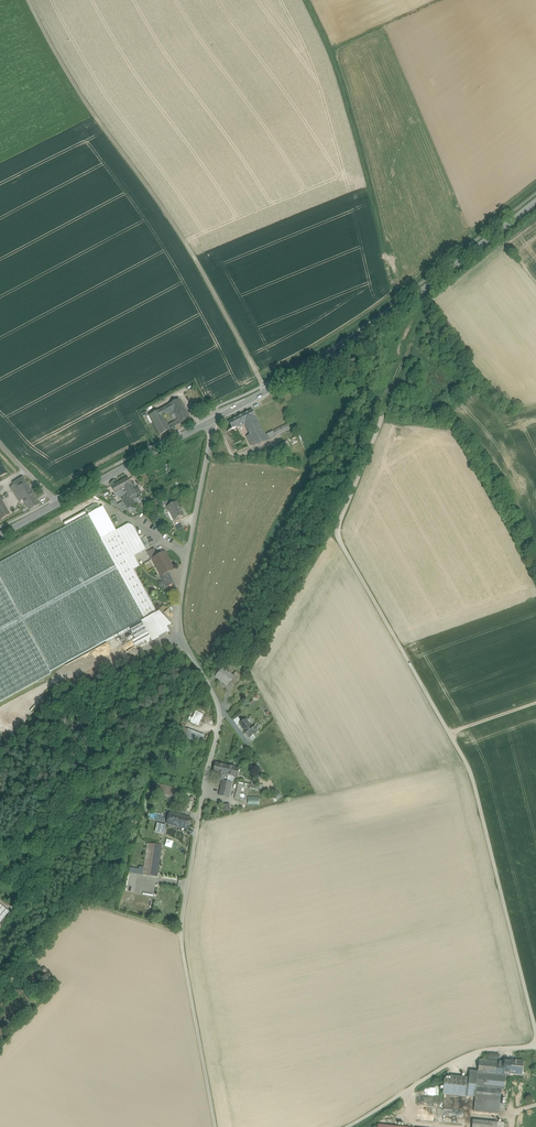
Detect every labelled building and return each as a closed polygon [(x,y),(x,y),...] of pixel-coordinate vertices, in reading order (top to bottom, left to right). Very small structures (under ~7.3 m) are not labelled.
[(180,399),(169,405),(173,411),(176,416),(186,411),(180,399)] [(173,411),(169,405),(160,410),(163,416),(169,413),(173,411)] [(160,410),(149,416),(160,436),(171,430),(163,416),(160,410)] [(252,410),(229,422),(232,429),(237,427),(237,428),(245,424),(243,422),(255,416),(252,410)] [(173,411),(169,413),(175,422),(178,420),(176,416),(173,411)] [(186,411),(176,416),(178,420),(180,424),(190,418),(186,411)] [(255,416),(243,422),(245,424),(250,435),(247,437),(252,446),(260,445),(268,441),(255,416)] [(288,424),(273,431),(276,437),(291,430),(288,424)] [(237,428),(237,427),(232,429),(228,431),(238,452),(247,448),(248,447),(244,440),(243,440),(237,428)] [(273,431),(267,434),(269,440),(276,437),(273,431)] [(287,441),(270,449),(272,455),(290,447),(287,441)] [(23,477),(12,483),(13,485),(16,489),(26,482),(23,477)] [(127,478),(112,486),(116,493),(122,489),(124,488),(131,484),(127,478)] [(40,504),(26,482),(16,489),(18,491),(23,500),(30,511),(40,504)] [(136,494),(131,484),(124,488),(126,491),(130,498),(135,495),(136,494)] [(23,500),(18,491),(14,493),(19,502),(23,500)] [(126,491),(124,493),(117,496),(119,499),(121,498),(127,509),(134,505),(135,507),(141,504),(138,498),(137,498),(135,495),(130,498),(126,491)] [(0,497),(0,518),(1,520),(10,514),(0,497)] [(176,502),(167,506),(175,521),(179,519),(178,518),(179,518),(180,518),(180,517),(183,516),(176,502)] [(116,531),(103,507),(88,514),(102,539),(116,531)] [(84,511),(64,522),(65,525),(86,514),(84,511)] [(51,674),(50,671),(157,613),(134,569),(128,559),(134,556),(137,554),(122,527),(116,531),(102,539),(88,514),(0,563),(0,702),(51,674)] [(144,535),(140,538),(133,526),(129,524),(122,527),(137,554),(146,549),(150,547),(144,535)] [(154,548),(147,552),(151,560),(153,559),(152,559),(158,556),(154,548)] [(174,569),(165,552),(158,556),(152,559),(153,559),(161,575),(162,576),(169,572),(174,569)] [(140,566),(134,556),(128,559),(134,569),(140,566)] [(169,572),(162,576),(161,575),(160,576),(166,587),(175,583),(169,572)] [(143,624),(131,630),(135,639),(147,632),(143,624)] [(229,673),(223,668),(221,670),(217,675),(216,676),(227,686),(231,681),(234,677),(233,676),(230,674),(230,673),(229,673)] [(242,676),(236,672),(233,676),(234,677),(231,681),(235,685),(242,676)] [(197,712),(192,723),(199,726),(204,715),(197,712)] [(236,719),(240,724),(245,720),(241,715),(236,719)] [(4,737),(12,730),(0,716),(0,733),(4,737)] [(247,720),(247,719),(245,720),(240,724),(246,733),(253,728),(250,724),(253,722),(250,718),(247,720)] [(255,726),(253,728),(246,733),(249,737),(254,734),(259,731),(255,726)] [(188,729),(183,727),(180,736),(185,738),(188,729)] [(200,734),(188,729),(185,738),(197,742),(200,734)] [(226,765),(217,763),(216,763),(214,772),(217,772),(216,776),(218,776),(217,779),(223,780),(227,781),(229,775),(225,774),(227,766),(227,765),(226,765)] [(232,766),(231,766),(227,766),(225,774),(229,775),(227,781),(232,782),(233,776),(237,777),(238,769),(239,770),(239,768),(235,767),(234,766),(232,766)] [(227,781),(223,780),(219,796),(229,798),(232,782),(227,781)] [(263,789),(264,784),(250,782),(249,789),(258,791),(258,788),(263,789)] [(166,786),(157,783),(155,791),(164,794),(166,786)] [(173,788),(166,786),(164,794),(171,796),(172,792),(173,788)] [(165,815),(150,811),(148,818),(163,822),(165,815)] [(191,818),(170,813),(167,824),(188,829),(191,818)] [(166,825),(157,823),(155,832),(164,834),(166,825)] [(162,845),(147,843),(143,875),(157,877),(162,845)] [(0,903),(0,922),(9,911),(0,903)] [(494,1061),(479,1060),(478,1073),(493,1074),(494,1061)] [(524,1061),(511,1060),(511,1061),(510,1072),(510,1073),(522,1074),(524,1061)] [(504,1062),(494,1061),(493,1074),(503,1076),(503,1075),(503,1071),(504,1062)] [(478,1073),(470,1072),(469,1077),(467,1096),(475,1097),(477,1087),(478,1073)] [(493,1074),(478,1073),(477,1087),(501,1089),(504,1090),(506,1076),(503,1075),(503,1076),(493,1074)] [(469,1077),(451,1075),(450,1079),(446,1079),(445,1079),(444,1080),(443,1093),(467,1096),(469,1077)] [(501,1089),(477,1087),(475,1097),(475,1098),(500,1100),(501,1089)] [(500,1100),(475,1098),(474,1111),(499,1114),(499,1110),(500,1103),(500,1100)]
